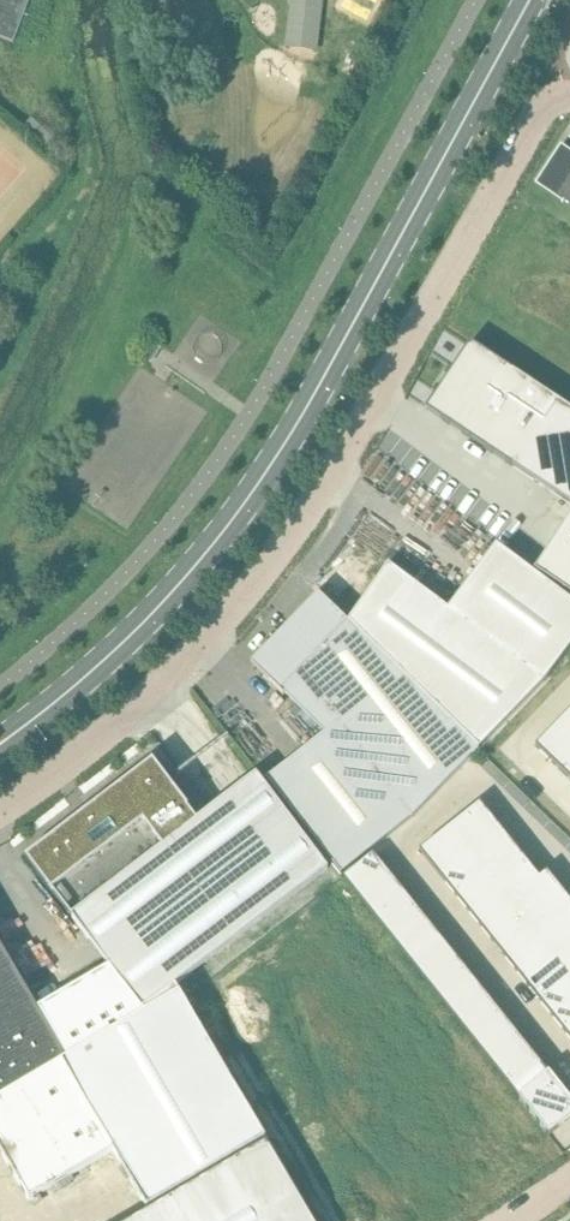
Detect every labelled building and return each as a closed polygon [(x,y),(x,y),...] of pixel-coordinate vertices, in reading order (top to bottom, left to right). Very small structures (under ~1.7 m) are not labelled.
[(30,0),(0,0),(0,38),(13,43),(30,0)] [(319,51),(322,0),(288,0),(285,49),(319,51)] [(563,148),(539,184),(556,195),(569,173),(569,153),(563,148)] [(563,200),(562,201),(563,202),(564,201),(569,204),(569,173),(556,195),(563,200)] [(426,409),(443,420),(569,505),(569,409),(470,343),(437,393),(426,409)] [(534,570),(569,594),(569,515),(534,570)] [(348,622),(479,750),(544,682),(569,647),(569,599),(496,544),(448,608),(389,564),(348,622)] [(301,611),(251,663),(263,675),(283,695),(300,677),(337,723),(324,733),(266,780),(294,816),(307,831),(341,875),(413,817),(479,750),(348,622),(318,593),(301,611)] [(535,746),(569,781),(569,710),(535,746)] [(57,833),(25,857),(41,879),(142,1011),(143,1010),(171,989),(328,869),(256,775),(197,820),(193,815),(187,808),(189,807),(184,801),(168,780),(153,760),(131,776),(104,797),(57,833)] [(480,802),(465,814),(488,844),(503,832),(480,802)] [(465,814),(450,826),(473,856),(488,844),(465,814)] [(450,826),(435,838),(458,868),(473,856),(450,826)] [(488,844),(473,856),(485,870),(515,846),(503,832),(488,844)] [(435,838),(420,850),(443,880),(458,868),(435,838)] [(515,846),(485,870),(497,886),(527,862),(515,846)] [(373,853),(343,877),(362,901),(392,877),(373,853)] [(458,868),(443,880),(455,895),(485,870),(473,856),(458,868)] [(527,862),(497,886),(509,901),(539,877),(527,862)] [(485,870),(455,895),(467,910),(497,886),(485,870)] [(539,877),(509,901),(521,916),(559,886),(547,871),(539,877)] [(392,877),(362,901),(374,916),(404,892),(392,877)] [(497,886),(467,910),(479,925),(509,901),(497,886)] [(521,916),(533,931),(569,901),(569,900),(559,886),(521,916)] [(404,892),(374,916),(386,931),(416,907),(404,892)] [(509,901),(479,925),(491,940),(521,916),(509,901)] [(533,931),(545,946),(569,926),(569,901),(533,931)] [(416,907),(386,931),(398,947),(428,922),(416,907)] [(521,916),(491,940),(503,955),(533,931),(521,916)] [(428,922),(398,947),(410,962),(440,937),(428,922)] [(545,946),(557,961),(569,951),(569,926),(545,946)] [(533,931),(503,955),(515,970),(545,946),(533,931)] [(440,937),(410,962),(422,977),(452,953),(440,937)] [(67,1057),(0,944),(0,1097),(67,1057)] [(545,946),(515,970),(527,985),(557,961),(545,946)] [(557,961),(569,976),(569,975),(569,951),(557,961)] [(452,953),(422,977),(434,992),(464,968),(452,953)] [(557,961),(527,985),(539,1000),(569,976),(557,961)] [(464,968),(434,992),(446,1007),(476,983),(464,968)] [(539,1000),(551,1015),(569,1000),(569,977),(569,976),(539,1000)] [(476,983),(446,1007),(458,1022),(488,998),(476,983)] [(0,1097),(0,1136),(0,1137),(7,1146),(12,1158),(19,1167),(25,1178),(32,1188),(43,1183),(53,1176),(64,1171),(74,1164),(84,1159),(99,1149),(111,1152),(114,1150),(148,1208),(265,1139),(179,991),(174,994),(171,989),(143,1010),(144,1012),(67,1057),(0,1097)] [(488,998),(458,1022),(470,1037),(500,1013),(488,998)] [(551,1015),(563,1030),(569,1024),(569,1000),(551,1015)] [(500,1013),(470,1037),(482,1052),(512,1028),(500,1013)] [(512,1028),(482,1052),(494,1067),(524,1043),(512,1028)] [(524,1043),(494,1067),(506,1082),(536,1058),(524,1043)] [(536,1058),(506,1082),(518,1097),(548,1073),(536,1058)] [(518,1097),(549,1135),(569,1118),(569,1099),(549,1072),(548,1073),(518,1097)] [(131,1220),(314,1220),(267,1141),(131,1220)]
